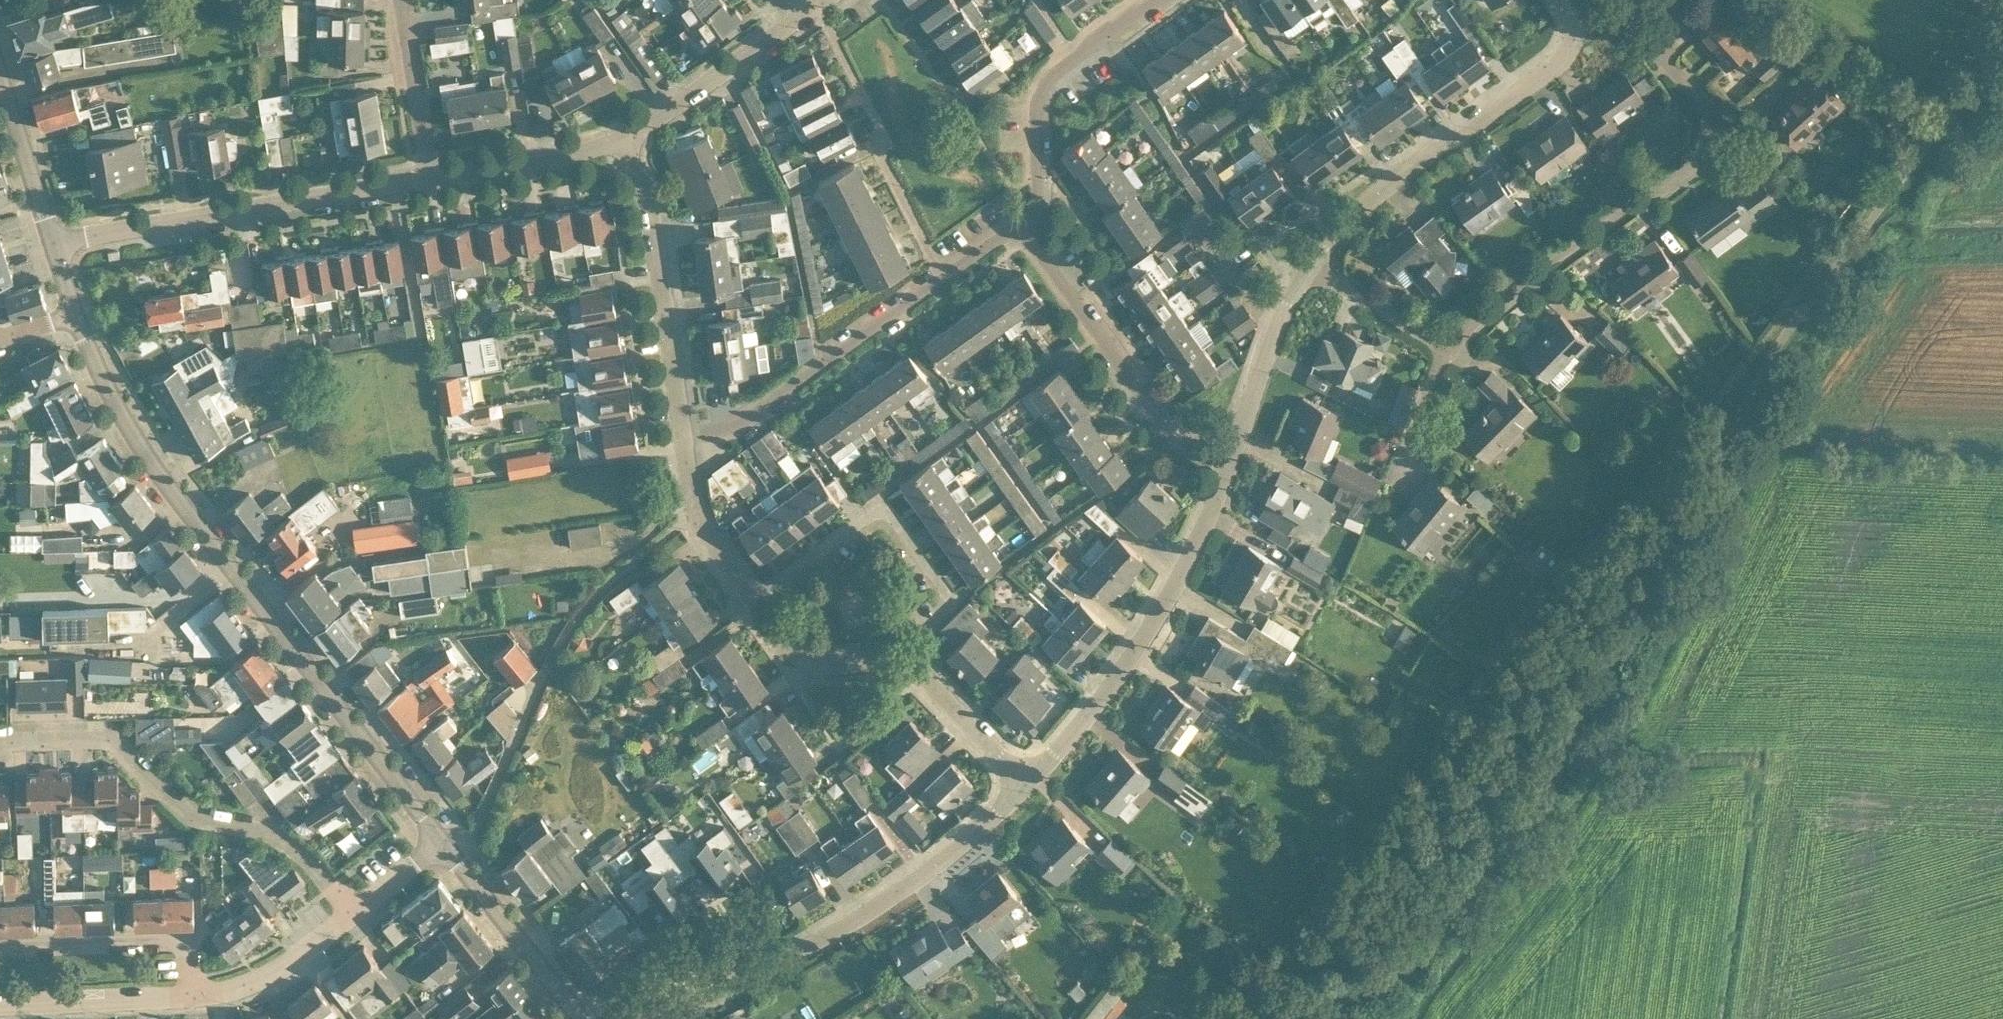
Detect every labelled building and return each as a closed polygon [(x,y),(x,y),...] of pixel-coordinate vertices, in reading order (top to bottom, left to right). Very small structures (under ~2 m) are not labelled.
[(18,17),(11,19),(13,28),(21,53),(40,47),(54,43),(51,33),(114,14),(111,0),(103,0),(84,3),(45,14),(44,10),(38,12),(18,17)] [(341,0),(316,0),(316,18),(330,18),(330,33),(370,34),(370,24),(364,24),(365,9),(341,8),(341,0)] [(458,7),(493,3),(495,16),(518,13),(516,0),(509,0),(503,1),(503,0),(458,0),(458,7)] [(619,11),(611,0),(601,0),(612,16),(619,11)] [(653,6),(661,8),(663,11),(675,3),(679,0),(654,0),(653,6)] [(722,0),(679,0),(675,3),(689,23),(690,24),(695,20),(694,19),(722,0)] [(701,29),(709,40),(742,17),(736,8),(731,12),(722,0),(694,19),(695,20),(690,24),(689,23),(679,30),(686,40),(701,29)] [(959,7),(954,0),(924,0),(915,6),(930,27),(932,26),(959,7)] [(946,47),(975,26),(975,25),(985,18),(972,0),(968,0),(959,7),(932,26),(946,47)] [(1071,11),(1087,0),(1063,0),(1071,11)] [(1290,39),(1280,25),(1303,9),(1297,0),(1262,0),(1268,8),(1258,14),(1281,47),(1286,54),(1298,46),(1292,37),(1290,39)] [(1351,7),(1346,0),(1297,0),(1303,9),(1313,23),(1335,8),(1347,25),(1358,17),(1351,7)] [(1476,27),(1456,0),(1446,7),(1466,34),(1476,27)] [(1025,8),(1031,18),(1041,11),(1034,2),(1025,8)] [(1739,55),(1747,64),(1758,54),(1751,45),(1759,37),(1741,16),(1732,24),(1712,2),(1710,4),(1695,18),(1691,21),(1717,51),(1713,54),(1726,67),(1739,55)] [(585,11),(584,13),(604,42),(615,34),(594,5),(585,11)] [(626,37),(638,28),(625,8),(619,12),(619,11),(612,16),(626,37)] [(282,10),(253,15),(259,54),(293,49),(291,20),(284,20),(282,10)] [(1204,24),(1223,51),(1243,36),(1224,10),(1204,24)] [(1056,32),(1041,11),(1031,18),(1046,38),(1056,32)] [(439,41),(458,39),(468,37),(466,21),(436,25),(438,41),(439,41)] [(1203,65),(1223,51),(1204,24),(1184,38),(1203,65)] [(946,47),(961,67),(990,47),(975,26),(946,47)] [(640,57),(652,48),(638,28),(626,37),(632,45),(640,57)] [(55,47),(22,57),(29,82),(43,77),(44,79),(47,78),(46,77),(61,72),(58,63),(85,59),(86,63),(176,49),(173,29),(153,32),(138,35),(55,47)] [(1026,49),(1037,43),(1029,29),(1018,36),(1026,49)] [(369,45),(370,34),(330,33),(330,59),(316,58),(316,74),(339,74),(340,60),(364,61),(364,45),(369,45)] [(515,34),(501,36),(506,65),(521,63),(518,41),(516,33),(515,34)] [(1440,43),(1466,80),(1489,63),(1470,36),(1456,47),(1449,37),(1440,43)] [(1423,65),(1403,37),(1398,40),(1393,43),(1394,45),(1409,66),(1413,72),(1423,65)] [(1164,53),(1183,79),(1203,65),(1184,38),(1164,53)] [(518,41),(521,63),(524,76),(537,73),(531,39),(518,41)] [(440,53),(439,41),(438,41),(431,42),(432,54),(440,53)] [(586,54),(572,62),(589,94),(615,80),(595,41),(582,48),(586,54)] [(999,41),(990,48),(990,47),(961,67),(959,68),(981,100),(1010,80),(1002,70),(1014,62),(999,41)] [(1796,145),(1811,132),(1845,102),(1816,70),(1827,60),(1810,41),(1791,59),(1807,77),(1796,87),(1801,92),(1772,119),(1796,145)] [(1466,80),(1440,43),(1431,49),(1438,59),(1424,69),(1443,96),(1466,80)] [(1382,97),(1402,125),(1425,108),(1421,102),(1430,96),(1409,66),(1394,45),(1382,54),(1396,75),(1391,79),(1397,86),(1382,97)] [(652,48),(640,57),(655,79),(667,71),(652,48)] [(789,92),(822,76),(824,75),(813,53),(770,75),(780,95),(789,91),(789,92)] [(1144,67),(1155,83),(1163,94),(1183,79),(1164,53),(1144,67)] [(1757,72),(1765,80),(1783,64),(1775,55),(1757,72)] [(562,108),(589,94),(572,62),(558,69),(555,62),(542,69),(562,108)] [(1312,72),(1309,65),(1299,67),(1304,76),(1312,72)] [(477,89),(483,122),(511,117),(503,72),(490,74),(492,87),(477,89)] [(1587,117),(1602,138),(1617,127),(1613,121),(1643,99),(1641,96),(1655,85),(1647,74),(1633,84),(1624,73),(1604,87),(1606,90),(1595,98),(1601,107),(1587,117)] [(792,118),(833,97),(822,76),(789,92),(789,91),(780,95),(792,118)] [(1252,92),(1257,99),(1277,85),(1272,78),(1252,92)] [(454,127),(483,122),(477,89),(476,79),(459,82),(459,79),(439,83),(444,110),(451,109),(454,127)] [(751,111),(760,106),(762,106),(752,84),(741,89),(751,111)] [(34,97),(43,128),(81,116),(90,113),(94,127),(111,121),(105,100),(79,107),(72,85),(34,97)] [(260,111),(277,108),(278,111),(292,109),(289,91),(284,92),(273,94),(258,97),(260,111)] [(335,125),(380,117),(376,92),(377,91),(330,98),(335,125)] [(1232,106),(1237,113),(1257,99),(1252,92),(1232,106)] [(802,138),(811,134),(811,135),(845,117),(844,117),(833,97),(792,118),(802,138)] [(1380,141),(1402,125),(1382,97),(1367,108),(1362,100),(1345,112),(1351,120),(1360,114),(1380,141)] [(1128,104),(1143,125),(1150,120),(1135,98),(1128,104)] [(761,146),(759,140),(753,130),(739,102),(728,108),(751,151),(761,146)] [(1362,135),(1351,120),(1345,112),(1338,102),(1328,110),(1338,123),(1316,139),(1335,167),(1359,150),(1353,141),(1362,135)] [(121,123),(132,121),(127,103),(116,106),(121,123)] [(760,106),(751,111),(756,120),(765,116),(760,106)] [(1212,120),(1217,127),(1237,113),(1232,106),(1212,120)] [(161,116),(167,146),(183,143),(177,113),(161,116)] [(1187,129),(1197,142),(1217,127),(1212,120),(1208,115),(1187,129)] [(1542,178),(1546,175),(1551,183),(1567,172),(1561,164),(1587,146),(1565,115),(1553,123),(1556,127),(1522,151),(1542,178)] [(385,145),(380,117),(335,125),(340,153),(386,146),(386,144),(385,145)] [(824,155),(838,148),(856,139),(845,117),(811,135),(813,134),(824,155)] [(1143,125),(1157,144),(1164,139),(1150,120),(1143,125)] [(720,163),(716,152),(708,134),(706,135),(701,124),(673,135),(678,146),(666,151),(678,180),(720,163)] [(147,179),(144,159),(141,139),(137,140),(134,125),(105,130),(108,145),(89,148),(96,187),(97,187),(96,182),(114,179),(115,184),(147,179)] [(222,127),(186,133),(190,157),(199,156),(201,170),(229,165),(227,157),(234,156),(237,153),(238,150),(236,142),(234,139),(231,137),(224,138),(222,127)] [(1261,127),(1249,135),(1263,155),(1267,162),(1269,160),(1279,153),(1278,152),(1261,127)] [(1078,171),(1081,169),(1109,150),(1108,148),(1105,150),(1091,130),(1063,150),(1078,171)] [(1185,150),(1193,144),(1183,130),(1177,134),(1185,150)] [(270,165),(285,163),(280,134),(265,137),(270,165)] [(1157,144),(1171,163),(1178,158),(1164,139),(1157,144)] [(1314,182),(1335,167),(1316,139),(1295,154),(1288,145),(1278,152),(1279,153),(1302,185),(1311,178),(1314,182)] [(769,145),(774,154),(783,149),(778,140),(769,145)] [(1615,162),(1602,144),(1591,152),(1604,170),(1615,162)] [(783,149),(774,154),(790,185),(812,173),(804,160),(792,166),(783,149)] [(1094,189),(1122,169),(1109,150),(1081,169),(1094,189)] [(1284,204),(1295,196),(1272,164),(1269,160),(1267,162),(1263,155),(1244,169),(1269,204),(1279,196),(1284,204)] [(1171,163),(1185,183),(1192,178),(1178,158),(1171,163)] [(12,196),(0,159),(0,200),(12,196)] [(855,162),(837,172),(819,181),(863,268),(872,286),(908,268),(908,267),(906,267),(900,255),(901,254),(888,228),(887,229),(881,216),(882,216),(881,214),(880,215),(873,202),(875,201),(862,176),(861,177),(854,164),(855,164),(855,162)] [(691,210),(709,203),(733,193),(720,163),(678,180),(691,210)] [(1269,204),(1244,169),(1234,176),(1224,183),(1211,163),(1199,171),(1217,197),(1225,209),(1235,202),(1253,226),(1264,218),(1258,211),(1269,204)] [(1512,199),(1516,197),(1512,190),(1508,193),(1490,168),(1479,177),(1482,182),(1470,190),(1469,189),(1465,191),(1463,188),(1452,196),(1473,227),(1512,199)] [(1136,188),(1122,169),(1094,189),(1108,208),(1131,192),(1136,188)] [(1527,213),(1540,204),(1518,173),(1506,182),(1512,190),(1516,197),(1527,213)] [(1185,183),(1189,188),(1200,204),(1207,199),(1192,178),(1185,183)] [(1777,204),(1773,199),(1761,183),(1740,198),(1729,184),(1708,199),(1710,202),(1688,218),(1707,244),(1741,219),(1747,226),(1777,204)] [(806,221),(799,191),(791,195),(797,225),(806,221)] [(1118,231),(1145,212),(1131,192),(1108,208),(1104,211),(1118,231)] [(719,218),(742,215),(771,210),(786,208),(787,208),(785,197),(759,201),(717,206),(719,218)] [(578,203),(584,239),(600,236),(602,245),(618,242),(614,219),(608,220),(605,203),(604,203),(603,199),(590,201),(591,205),(579,207),(578,203)] [(1852,206),(1846,201),(1835,215),(1842,220),(1852,206)] [(545,209),(544,209),(550,245),(584,239),(578,203),(558,206),(559,210),(546,213),(545,209)] [(786,208),(771,210),(774,231),(790,229),(787,208),(786,208)] [(511,214),(517,250),(550,245),(544,209),(525,212),(525,216),(512,218),(511,214)] [(771,210),(742,215),(744,235),(774,231),(771,210)] [(1133,252),(1149,240),(1160,232),(1145,212),(1118,231),(1133,252)] [(478,220),(477,220),(483,256),(517,250),(511,214),(491,218),(492,222),(479,224),(478,220)] [(458,227),(444,230),(452,277),(485,271),(482,256),(483,256),(477,220),(458,223),(458,227)] [(1405,286),(1415,278),(1432,298),(1453,280),(1436,260),(1450,248),(1426,220),(1414,230),(1409,224),(1378,250),(1396,271),(1394,273),(1405,286)] [(797,225),(803,255),(812,250),(812,249),(820,245),(817,240),(811,243),(806,221),(797,225)] [(425,233),(411,235),(414,255),(416,267),(419,281),(434,279),(438,305),(456,302),(452,277),(444,230),(444,226),(425,229),(425,233)] [(1168,253),(1188,239),(1181,229),(1161,243),(1168,253)] [(700,265),(739,259),(736,232),(696,238),(700,265)] [(0,235),(0,283),(8,280),(13,278),(0,235)] [(383,238),(375,240),(381,275),(404,272),(398,240),(384,242),(383,238)] [(1610,283),(1621,299),(1626,307),(1677,269),(1655,239),(1618,266),(1619,266),(1622,264),(1627,271),(1610,283)] [(367,245),(353,247),(358,279),(360,292),(383,288),(381,275),(375,240),(366,241),(367,245)] [(338,246),(330,247),(336,283),(358,279),(353,247),(339,250),(338,246)] [(322,253),(308,255),(315,300),(338,296),(336,283),(330,247),(321,249),(322,253)] [(812,250),(803,255),(808,284),(817,280),(812,250)] [(1677,259),(1695,284),(1707,274),(1689,250),(1677,259)] [(1129,297),(1134,305),(1160,287),(1170,279),(1161,267),(1150,251),(1127,267),(1133,276),(1116,287),(1126,300),(1129,297)] [(293,253),(285,255),(293,304),(315,300),(308,255),(294,257),(293,253)] [(262,263),(265,282),(268,295),(290,291),(293,304),(285,255),(276,256),(277,260),(262,263)] [(744,288),(741,268),(739,259),(700,265),(704,293),(744,288)] [(1195,291),(1215,277),(1208,267),(1188,281),(1195,291)] [(590,272),(592,283),(614,279),(613,268),(590,272)] [(1024,272),(1004,286),(1029,321),(1022,311),(1042,296),(1024,272)] [(1202,301),(1206,298),(1222,287),(1215,277),(1195,291),(1202,301)] [(751,285),(754,302),(762,301),(783,298),(783,296),(800,294),(798,278),(751,285)] [(584,318),(616,313),(614,299),(618,299),(614,279),(592,283),(579,285),(584,318)] [(0,283),(0,317),(1,321),(14,317),(28,313),(47,307),(39,282),(11,290),(8,280),(0,283)] [(823,310),(817,280),(808,284),(814,314),(823,310)] [(984,300),(1002,325),(1013,317),(1015,319),(1012,322),(1018,329),(1029,321),(1004,286),(984,300)] [(1136,315),(1145,327),(1187,297),(1180,287),(1167,296),(1160,287),(1134,305),(1139,312),(1136,315)] [(182,327),(232,318),(237,350),(238,356),(247,355),(288,349),(284,327),(283,320),(262,323),(258,298),(230,303),(230,300),(185,307),(181,290),(148,296),(148,298),(144,303),(143,303),(145,313),(146,313),(151,316),(152,318),(160,316),(161,325),(181,321),(182,327)] [(1157,337),(1162,344),(1188,326),(1179,314),(1193,305),(1187,297),(1145,327),(1154,340),(1157,337)] [(965,314),(982,339),(1002,325),(984,300),(965,314)] [(708,322),(712,349),(755,343),(755,342),(757,339),(757,331),(753,329),(751,315),(764,314),(762,301),(754,302),(722,307),(724,319),(708,322)] [(1230,326),(1250,312),(1243,302),(1223,316),(1230,326)] [(797,334),(810,332),(806,311),(793,313),(797,334)] [(568,321),(573,355),(626,346),(626,345),(622,346),(619,333),(623,332),(620,312),(584,318),(568,321)] [(1237,336),(1257,322),(1250,312),(1230,326),(1237,336)] [(965,314),(945,328),(963,353),(982,339),(965,314)] [(1524,356),(1538,370),(1546,378),(1574,351),(1577,353),(1589,341),(1575,328),(1560,314),(1546,329),(1548,332),(1524,356)] [(1188,326),(1162,344),(1168,352),(1164,354),(1173,367),(1202,346),(1201,345),(1212,338),(1198,319),(1188,326)] [(1630,341),(1608,319),(1595,332),(1618,354),(1630,341)] [(297,325),(300,347),(316,345),(316,343),(314,332),(308,333),(306,323),(297,325)] [(405,324),(389,326),(391,338),(407,335),(405,324)] [(461,325),(463,339),(476,336),(474,328),(468,324),(461,325)] [(297,325),(284,327),(288,349),(300,347),(297,325)] [(389,326),(374,329),(376,341),(391,338),(389,326)] [(943,367),(963,353),(945,328),(925,342),(943,367)] [(360,331),(344,334),(346,346),(362,343),(360,331)] [(1370,395),(1373,389),(1385,364),(1381,362),(1381,360),(1377,358),(1376,360),(1366,356),(1372,343),(1345,331),(1339,344),(1324,338),(1314,362),(1328,369),(1327,372),(1353,384),(1352,387),(1370,395)] [(344,334),(329,337),(331,348),(346,346),(344,334)] [(463,339),(466,355),(465,355),(468,371),(485,368),(480,335),(476,336),(463,339)] [(795,338),(796,346),(799,364),(815,353),(812,335),(795,338)] [(155,336),(135,340),(143,354),(160,344),(155,336)] [(1058,361),(1070,353),(1078,347),(1073,339),(1053,354),(1058,361)] [(759,370),(757,356),(755,343),(712,349),(716,376),(759,370)] [(177,366),(154,379),(177,422),(202,409),(196,399),(226,383),(232,380),(238,356),(237,350),(223,357),(223,358),(207,344),(192,352),(175,362),(177,366)] [(288,349),(247,355),(249,369),(324,358),(322,344),(316,345),(300,347),(288,349)] [(574,389),(631,379),(627,380),(625,366),(629,366),(626,346),(573,355),(579,388),(574,389)] [(1216,366),(1202,346),(1173,367),(1182,379),(1186,377),(1191,384),(1204,375),(1213,368),(1216,366)] [(27,393),(69,371),(58,348),(26,364),(34,379),(22,385),(27,393)] [(909,354),(890,368),(907,392),(927,378),(909,354)] [(1039,375),(1058,361),(1053,354),(1033,368),(1039,375)] [(887,406),(907,392),(890,368),(870,382),(887,406)] [(1039,375),(1033,368),(1013,382),(1018,389),(1039,375)] [(1031,388),(1046,408),(1073,388),(1059,368),(1031,388)] [(1220,378),(1213,368),(1204,375),(1211,385),(1220,378)] [(1464,434),(1478,448),(1487,457),(1533,411),(1510,388),(1509,388),(1492,371),(1480,383),(1497,401),(1485,413),(1483,411),(1480,414),(1482,415),(1464,434)] [(446,375),(435,377),(435,378),(440,411),(440,412),(446,411),(462,408),(456,373),(446,375)] [(574,389),(579,423),(633,414),(631,400),(634,399),(631,379),(574,389)] [(95,421),(75,382),(45,397),(59,424),(47,430),(51,438),(58,438),(64,435),(65,436),(95,421)] [(867,421),(868,420),(887,406),(870,382),(850,396),(867,421)] [(994,396),(999,403),(1018,389),(1013,382),(994,396)] [(202,409),(177,422),(196,457),(251,427),(245,417),(230,425),(222,412),(237,404),(226,383),(196,399),(202,409)] [(999,403),(994,396),(988,388),(962,407),(970,413),(977,419),(999,403)] [(1083,411),(1084,412),(1088,409),(1073,388),(1046,408),(1059,428),(1083,411)] [(1404,426),(1414,400),(1398,393),(1387,422),(1403,428),(1404,426)] [(867,421),(850,396),(830,411),(855,445),(875,430),(868,420),(867,421)] [(1291,445),(1320,457),(1340,412),(1303,396),(1292,424),(1299,427),(1291,445)] [(490,404),(470,407),(472,422),(492,419),(490,404)] [(840,466),(860,451),(855,445),(830,411),(811,425),(840,466)] [(1055,431),(1070,451),(1098,431),(1084,412),(1083,411),(1059,428),(1055,431)] [(607,453),(619,451),(638,447),(636,433),(640,432),(637,413),(633,414),(579,423),(576,423),(581,456),(606,451),(607,453)] [(263,436),(290,426),(285,415),(258,425),(263,436)] [(984,423),(998,443),(1005,438),(991,418),(984,423)] [(962,419),(938,436),(943,443),(968,426),(962,419)] [(1391,425),(1388,431),(1389,437),(1396,440),(1401,430),(1391,425)] [(772,428),(762,435),(779,458),(788,451),(772,428)] [(977,428),(966,436),(980,456),(991,448),(977,428)] [(1112,450),(1098,431),(1070,451),(1084,471),(1086,469),(1112,450)] [(267,435),(236,449),(245,467),(275,452),(267,435)] [(762,435),(751,443),(772,472),(782,465),(777,459),(779,458),(762,435)] [(938,436),(918,450),(924,457),(943,443),(938,436)] [(51,462),(44,452),(29,452),(29,480),(45,481),(57,481),(88,473),(115,455),(104,438),(77,455),(72,448),(51,462)] [(1005,438),(998,443),(1012,462),(1019,457),(1005,438)] [(1592,448),(1582,438),(1572,449),(1582,459),(1592,448)] [(924,457),(918,450),(911,440),(891,454),(898,464),(903,472),(924,457)] [(454,445),(446,447),(448,459),(456,458),(454,445)] [(991,448),(980,456),(994,475),(1005,468),(991,448)] [(1086,469),(1101,490),(1129,470),(1114,449),(1112,450),(1086,469)] [(847,493),(835,476),(825,483),(811,463),(801,470),(788,451),(779,458),(792,476),(820,516),(839,502),(837,500),(847,493)] [(902,483),(916,502),(945,482),(937,471),(948,462),(942,454),(902,483)] [(124,468),(115,455),(88,473),(96,486),(99,484),(106,495),(110,492),(126,481),(119,472),(124,468)] [(733,456),(723,463),(739,486),(749,479),(733,456)] [(1329,477),(1339,482),(1373,499),(1382,477),(1338,456),(1329,477)] [(528,457),(507,460),(510,477),(531,474),(528,457)] [(1019,457),(1012,462),(1026,482),(1033,477),(1019,457)] [(723,463),(712,471),(714,472),(709,476),(712,495),(724,487),(729,494),(739,486),(723,463)] [(880,478),(885,485),(903,472),(898,464),(880,478)] [(1005,468),(994,475),(1008,495),(1019,487),(1005,468)] [(461,472),(452,473),(453,483),(462,482),(461,472)] [(1293,534),(1287,531),(1296,515),(1320,529),(1335,503),(1280,472),(1265,497),(1268,499),(1260,512),(1275,521),(1273,523),(1274,524),(1267,535),(1286,546),(1293,534)] [(956,474),(916,502),(929,521),(969,493),(961,482),(962,482),(956,474)] [(792,476),(772,490),(801,530),(820,516),(792,476)] [(1033,477),(1026,482),(1040,502),(1047,497),(1033,477)] [(1150,477),(1137,491),(1117,513),(1137,530),(1146,520),(1153,526),(1176,500),(1150,477)] [(865,499),(885,485),(880,478),(859,492),(865,499)] [(749,479),(739,486),(745,494),(755,487),(749,479)] [(1395,528),(1411,541),(1422,550),(1460,503),(1446,491),(1431,479),(1419,493),(1422,496),(1395,528)] [(29,480),(17,480),(17,502),(45,502),(45,492),(45,481),(29,480)] [(1352,548),(1373,499),(1339,482),(1333,496),(1351,505),(1342,524),(1339,533),(1336,542),(1352,548)] [(130,529),(140,522),(155,510),(135,484),(112,503),(108,498),(84,499),(84,500),(66,501),(67,518),(90,515),(92,513),(102,525),(119,519),(121,516),(130,529)] [(1499,505),(1476,485),(1471,492),(1493,511),(1499,505)] [(284,521),(268,533),(281,550),(277,553),(289,568),(304,556),(317,546),(306,532),(339,507),(324,486),(290,512),(292,515),(284,521)] [(1019,487),(1008,495),(1022,514),(1032,506),(1019,487)] [(752,505),(760,515),(781,544),(801,530),(772,490),(761,499),(752,505)] [(224,512),(246,541),(292,506),(281,492),(261,507),(250,492),(224,512)] [(943,541),(973,520),(964,509),(975,501),(970,493),(969,493),(929,521),(943,541)] [(1104,494),(1095,501),(1103,509),(1112,500),(1104,494)] [(411,495),(370,501),(373,522),(414,516),(411,495)] [(1047,497),(1040,502),(1053,520),(1060,515),(1047,497)] [(1110,532),(1118,523),(1103,509),(1095,501),(1085,509),(1110,532)] [(1022,514),(1035,533),(1046,525),(1032,506),(1022,514)] [(1502,507),(1496,514),(1523,538),(1529,530),(1502,507)] [(761,559),(781,544),(760,515),(749,523),(742,512),(733,519),(761,559)] [(943,541),(957,560),(986,540),(978,528),(989,521),(983,513),(973,520),(943,541)] [(354,529),(357,549),(416,540),(414,521),(354,529)] [(603,542),(600,522),(568,527),(571,547),(603,542)] [(133,548),(114,548),(114,559),(114,563),(134,563),(141,558),(150,569),(155,565),(157,567),(184,546),(168,526),(155,536),(136,552),(133,548)] [(42,534),(42,549),(82,548),(82,532),(42,534)] [(972,580),(988,568),(1001,559),(992,548),(1003,540),(997,532),(986,540),(957,560),(972,580)] [(1096,536),(1089,545),(1128,580),(1135,572),(1132,569),(1142,558),(1116,534),(1107,545),(1096,536)] [(430,567),(430,568),(470,563),(467,539),(427,545),(428,551),(372,559),(375,575),(430,567)] [(1081,574),(1092,584),(1107,597),(1117,586),(1120,588),(1128,580),(1089,545),(1081,555),(1091,563),(1081,574)] [(1275,594),(1272,592),(1273,590),(1266,586),(1279,563),(1248,546),(1224,587),(1255,605),(1256,603),(1264,607),(1264,606),(1266,607),(1271,607),(1274,605),(1277,601),(1277,597),(1275,594)] [(171,589),(200,566),(185,547),(158,568),(157,567),(155,565),(150,569),(132,583),(140,593),(144,594),(164,579),(171,589)] [(1077,568),(1056,549),(1048,558),(1055,564),(1069,577),(1077,568)] [(1295,554),(1287,568),(1314,583),(1322,570),(1295,554)] [(87,556),(76,556),(76,568),(87,568),(87,556)] [(1041,565),(1048,572),(1055,564),(1048,558),(1041,565)] [(287,594),(300,610),(340,579),(358,571),(350,561),(330,568),(320,576),(316,571),(287,594)] [(434,591),(473,585),(470,563),(430,568),(389,574),(391,591),(433,585),(434,591)] [(679,563),(671,569),(670,569),(642,588),(636,579),(610,598),(619,611),(639,597),(655,620),(693,592),(682,577),(686,574),(679,563)] [(1069,577),(1055,564),(1048,572),(1046,573),(1073,598),(1082,589),(1069,577)] [(300,610),(313,627),(342,604),(337,598),(348,589),(367,582),(358,571),(340,579),(300,610)] [(641,662),(650,675),(651,676),(679,656),(687,651),(680,642),(708,622),(716,616),(709,605),(704,608),(693,592),(655,620),(670,642),(651,656),(641,662)] [(225,653),(235,646),(251,634),(220,594),(195,613),(194,611),(162,636),(154,640),(159,651),(175,652),(175,653),(207,629),(225,653)] [(403,615),(439,610),(437,594),(401,599),(403,615)] [(338,658),(354,646),(361,640),(358,636),(370,627),(363,618),(372,611),(360,596),(316,630),(338,658)] [(972,677),(986,663),(997,653),(981,636),(990,628),(977,615),(980,612),(969,600),(940,629),(940,630),(947,623),(956,633),(952,640),(957,645),(949,653),(958,663),(957,664),(960,668),(961,667),(972,677)] [(1080,600),(1062,620),(1088,643),(1106,624),(1080,600)] [(43,609),(43,611),(10,613),(11,634),(44,632),(44,637),(109,635),(109,629),(146,628),(157,619),(147,606),(113,607),(72,608),(43,609)] [(1004,617),(1012,623),(1011,624),(1032,643),(1040,633),(1019,615),(1011,609),(1004,617)] [(1088,643),(1062,620),(1052,612),(1044,621),(1053,629),(1044,640),(1070,664),(1088,643)] [(1262,662),(1267,653),(1282,662),(1291,646),(1276,638),(1254,625),(1246,638),(1209,616),(1187,652),(1199,659),(1196,664),(1230,684),(1248,654),(1262,662)] [(1404,650),(1410,639),(1415,631),(1404,625),(1393,643),(1404,650)] [(693,662),(702,675),(701,679),(702,683),(706,686),(711,686),(720,679),(721,681),(748,662),(730,636),(693,662)] [(440,638),(434,642),(440,651),(446,646),(440,638)] [(494,655),(503,666),(516,682),(536,665),(514,638),(494,655)] [(234,689),(271,661),(258,643),(231,664),(233,665),(210,683),(209,683),(210,685),(219,697),(231,688),(232,689),(234,688),(234,689)] [(345,668),(372,701),(401,678),(385,658),(393,652),(386,643),(375,645),(345,668)] [(441,650),(415,669),(416,670),(402,680),(407,685),(378,708),(403,739),(419,727),(455,699),(447,689),(437,675),(457,661),(446,646),(446,647),(441,650)] [(470,651),(457,660),(473,684),(487,675),(470,651)] [(1043,673),(1029,659),(1024,653),(1005,671),(1015,681),(995,701),(1020,726),(1048,698),(1033,683),(1043,673)] [(89,678),(88,655),(69,656),(70,690),(84,689),(84,678),(89,678)] [(0,657),(0,671),(9,670),(10,676),(18,675),(17,656),(0,657)] [(642,681),(650,693),(687,667),(679,656),(651,676),(650,675),(642,681)] [(133,659),(90,657),(89,679),(131,681),(133,659)] [(212,708),(222,701),(226,706),(238,697),(241,701),(253,692),(258,698),(284,678),(271,661),(234,689),(234,688),(232,689),(231,688),(219,697),(210,685),(193,683),(212,708)] [(729,713),(750,698),(766,687),(748,662),(721,681),(730,693),(720,700),(729,713)] [(18,679),(19,708),(67,707),(66,677),(18,679)] [(493,697),(493,702),(496,705),(505,697),(515,688),(511,682),(493,697)] [(1142,728),(1158,739),(1168,746),(1188,717),(1205,729),(1216,714),(1235,728),(1242,718),(1195,684),(1185,698),(1166,685),(1156,700),(1160,703),(1142,728)] [(240,764),(252,755),(259,764),(265,760),(257,750),(274,738),(281,747),(317,720),(307,707),(291,686),(263,708),(267,714),(227,745),(226,746),(240,764)] [(496,705),(486,713),(508,738),(517,712),(505,697),(496,705)] [(735,724),(760,760),(799,733),(782,709),(759,725),(751,713),(735,724)] [(899,712),(885,726),(893,734),(885,742),(896,753),(885,764),(905,785),(916,774),(921,770),(935,757),(924,745),(930,740),(910,719),(910,718),(907,721),(899,712)] [(432,766),(448,754),(454,749),(452,747),(456,743),(447,732),(457,724),(448,713),(413,741),(432,766)] [(174,716),(156,716),(136,717),(137,742),(157,741),(175,741),(175,729),(174,716)] [(702,746),(729,727),(722,717),(695,735),(702,746)] [(275,799),(340,751),(317,720),(281,747),(293,763),(270,780),(259,764),(252,755),(240,764),(224,775),(229,782),(246,804),(257,796),(260,801),(271,793),(275,799)] [(201,728),(175,729),(175,741),(200,741),(202,741),(201,728)] [(613,736),(613,742),(617,747),(623,747),(627,743),(627,737),(624,733),(618,733),(613,736)] [(776,782),(786,796),(802,784),(794,772),(816,757),(799,733),(760,760),(768,772),(776,773),(782,769),(787,775),(776,782)] [(645,734),(634,741),(642,752),(653,745),(645,734)] [(1297,754),(1287,747),(1278,760),(1289,767),(1297,754)] [(1112,765),(1091,789),(1106,802),(1115,809),(1136,785),(1140,789),(1151,777),(1133,762),(1118,749),(1108,761),(1112,765)] [(497,762),(488,750),(467,766),(458,755),(436,772),(454,795),(497,762)] [(345,801),(366,785),(340,751),(275,799),(291,821),(313,806),(299,786),(305,781),(321,801),(336,790),(345,801)] [(938,794),(949,806),(952,809),(962,800),(959,796),(972,784),(951,762),(917,794),(927,804),(938,794)] [(84,810),(85,826),(97,826),(98,816),(118,818),(118,804),(118,784),(118,765),(108,765),(108,770),(95,771),(96,785),(84,785),(84,810)] [(1165,765),(1154,780),(1173,794),(1188,805),(1199,789),(1193,785),(1185,779),(1165,765)] [(51,806),(50,767),(40,767),(40,772),(27,773),(28,781),(16,781),(17,813),(38,812),(38,807),(51,806)] [(84,810),(84,785),(72,785),(71,771),(59,772),(59,767),(50,767),(51,806),(64,806),(64,827),(85,826),(84,810)] [(855,770),(843,779),(863,806),(877,796),(855,770)] [(0,784),(0,818),(11,817),(10,804),(10,784),(0,784)] [(132,828),(133,828),(153,827),(152,802),(140,802),(140,789),(128,789),(127,784),(118,784),(118,804),(118,818),(119,835),(133,835),(132,828)] [(313,806),(291,821),(294,825),(307,815),(315,826),(344,807),(354,820),(360,815),(365,821),(378,811),(373,804),(378,801),(366,785),(345,801),(336,790),(321,801),(313,806)] [(916,798),(904,785),(883,803),(894,816),(916,798)] [(682,803),(670,787),(654,798),(666,815),(682,803)] [(784,796),(776,802),(808,845),(819,837),(799,810),(796,812),(784,796)] [(776,802),(766,811),(797,853),(808,845),(776,802)] [(744,805),(729,816),(737,828),(753,816),(744,805)] [(909,807),(896,818),(906,829),(918,818),(909,807)] [(894,846),(883,830),(869,810),(856,819),(864,831),(853,839),(870,863),(894,846)] [(500,866),(525,898),(567,865),(557,852),(542,864),(532,853),(555,835),(541,817),(518,835),(527,846),(500,866)] [(1026,848),(1040,862),(1056,879),(1073,862),(1068,857),(1085,840),(1063,817),(1049,830),(1050,832),(1043,839),(1039,835),(1026,848)] [(667,826),(656,834),(686,873),(698,863),(716,886),(742,867),(725,846),(734,839),(724,825),(698,844),(689,832),(678,841),(667,826)] [(18,830),(19,854),(33,854),(32,830),(18,830)] [(618,832),(599,846),(607,858),(627,844),(618,832)] [(184,846),(184,833),(167,834),(168,847),(184,846)] [(847,879),(870,863),(853,839),(843,845),(835,833),(821,843),(847,879)] [(654,876),(628,895),(639,910),(648,903),(664,925),(690,906),(673,883),(686,873),(656,834),(641,845),(650,855),(653,860),(645,865),(654,876)] [(1115,872),(1116,871),(1121,876),(1135,861),(1129,856),(1130,855),(1111,838),(1096,854),(1115,872)] [(103,853),(83,854),(83,868),(103,868),(103,853)] [(234,916),(253,940),(274,924),(266,914),(277,905),(264,888),(289,869),(267,855),(249,869),(255,877),(243,886),(248,893),(240,900),(245,907),(235,915),(234,916)] [(825,891),(815,874),(806,860),(791,869),(795,875),(782,882),(798,908),(825,891)] [(162,866),(164,884),(177,883),(176,865),(162,866)] [(149,866),(150,884),(164,884),(162,866),(149,866)] [(70,887),(74,887),(83,887),(83,869),(70,869),(70,887)] [(305,881),(295,869),(274,885),(284,898),(305,881)] [(596,869),(585,876),(601,897),(611,889),(596,869)] [(16,872),(4,873),(4,880),(4,889),(15,889),(17,889),(16,872)] [(966,927),(978,942),(991,958),(1008,944),(1000,934),(1015,922),(1007,912),(1008,911),(1008,910),(1021,899),(998,872),(967,897),(981,914),(966,927)] [(413,927),(422,939),(461,906),(440,879),(382,923),(396,941),(413,927)] [(193,896),(163,897),(164,925),(194,924),(193,896)] [(134,898),(134,906),(135,926),(164,925),(163,897),(134,898)] [(84,900),(85,928),(115,927),(114,899),(84,900)] [(54,901),(55,909),(55,929),(85,928),(84,900),(54,901)] [(35,929),(35,901),(4,902),(5,930),(35,929)] [(560,943),(574,961),(624,924),(623,923),(628,919),(615,903),(587,924),(586,923),(565,938),(566,939),(560,943)] [(233,956),(253,940),(234,916),(225,905),(216,912),(214,909),(209,913),(206,915),(206,921),(233,956)] [(413,959),(423,972),(479,929),(464,910),(439,929),(444,935),(413,959)] [(892,948),(903,965),(911,978),(953,950),(958,957),(972,948),(957,925),(943,933),(935,921),(892,948)] [(638,942),(624,924),(574,961),(588,980),(638,942)] [(469,967),(478,960),(493,947),(479,929),(423,972),(433,985),(464,960),(469,967)] [(334,969),(346,984),(357,998),(375,984),(387,1000),(412,980),(401,966),(393,956),(381,966),(364,945),(334,969)] [(413,959),(412,958),(401,966),(412,980),(423,972),(413,959)] [(529,992),(509,968),(484,987),(496,1001),(474,1018),(495,1018),(529,992)] [(1076,982),(1068,989),(1076,999),(1084,991),(1076,982)] [(337,1012),(315,984),(289,1004),(301,1018),(329,1018),(337,1012)] [(439,1010),(447,1018),(450,1018),(475,998),(466,988),(443,1007),(439,1010)] [(425,1016),(440,1003),(432,992),(416,1004),(425,1016)] [(529,992),(495,1018),(548,1018),(549,1018),(529,992)] [(1082,1018),(1111,1018),(1120,1007),(1103,993),(1082,1018)] [(906,1003),(893,1013),(897,1018),(918,1018),(906,1003)] [(425,1016),(416,1005),(403,1015),(406,1018),(420,1018),(425,1016)]
